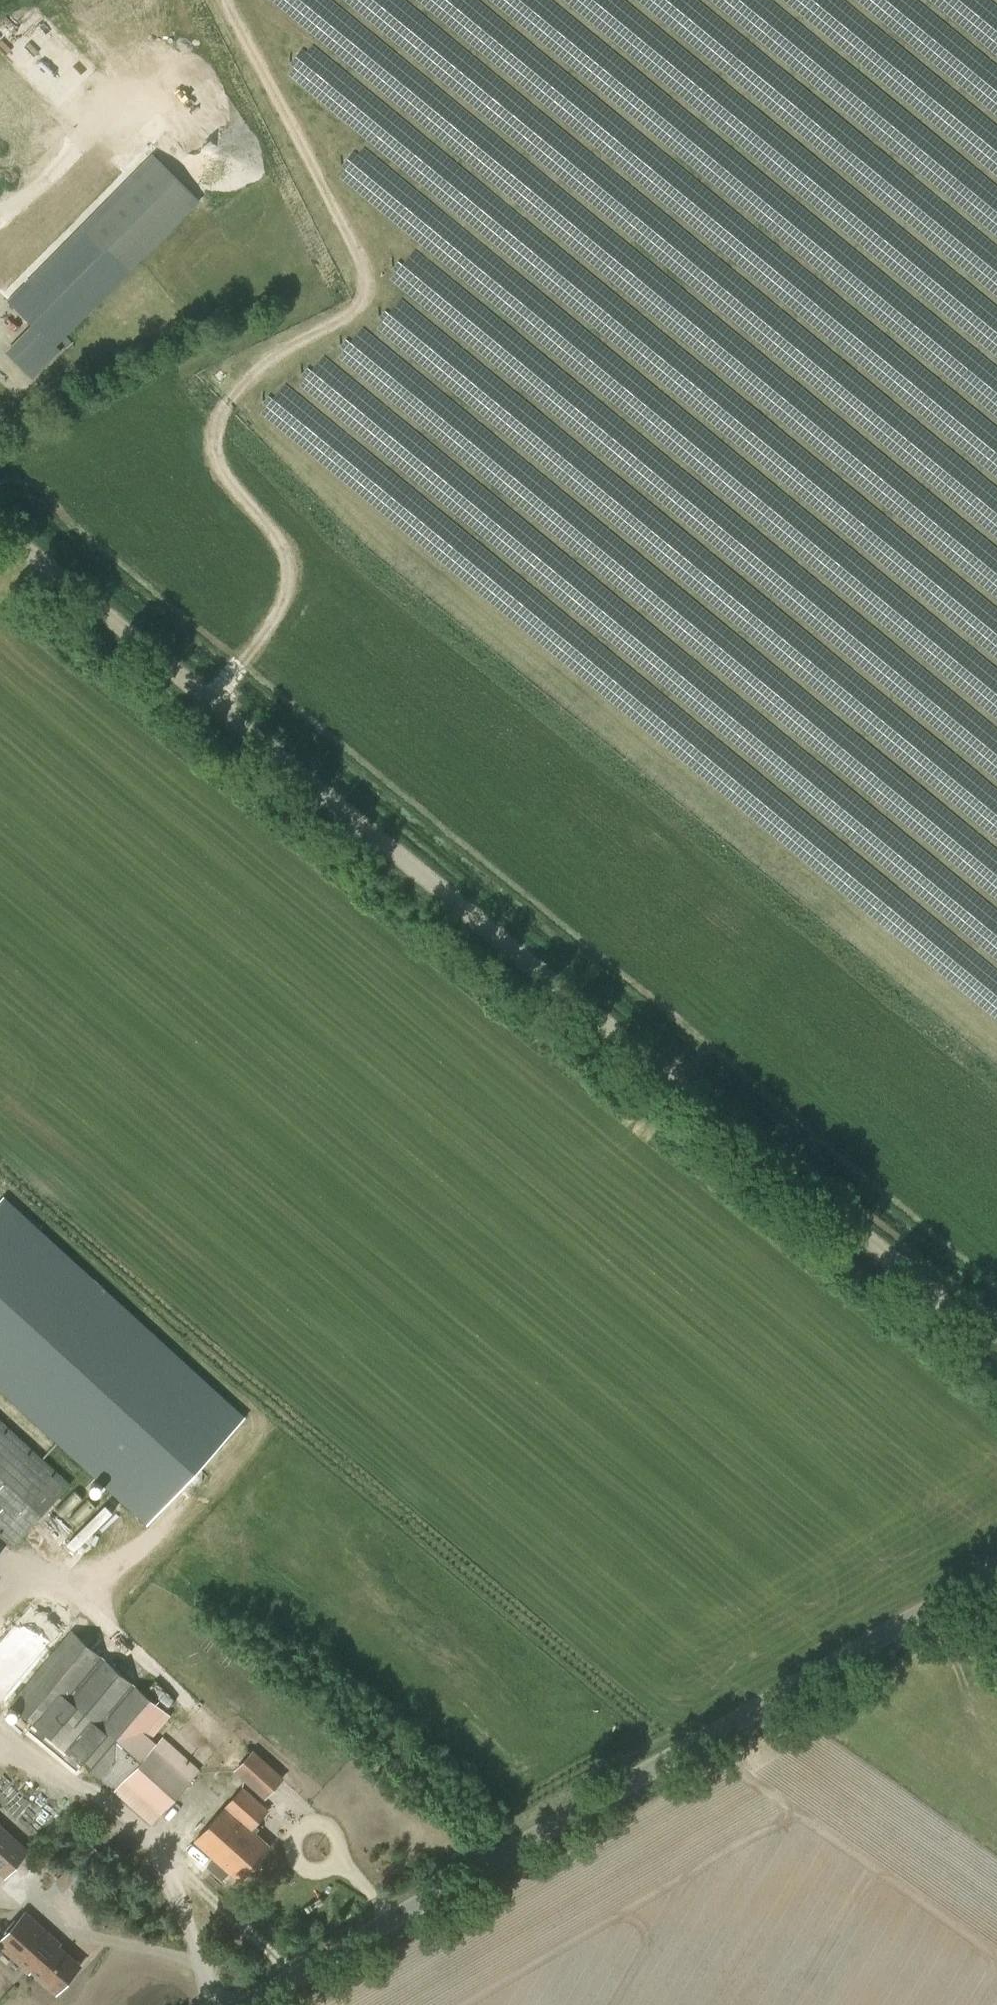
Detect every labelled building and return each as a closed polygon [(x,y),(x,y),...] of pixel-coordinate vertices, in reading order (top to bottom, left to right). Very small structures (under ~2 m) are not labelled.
[(32,325),(5,351),(33,380),(62,350),(57,345),(194,206),(199,212),(262,147),(205,90),(150,147),(148,144),(122,171),(94,142),(16,220),(6,210),(0,215),(0,286),(0,287),(0,294),(10,304),(11,303),(32,325)] [(14,186),(60,139),(17,98),(5,110),(0,104),(0,173),(14,186)] [(149,1521),(246,1414),(3,1193),(0,1196),(0,1386),(149,1521)] [(13,1546),(71,1482),(0,1418),(0,1534),(13,1546)] [(163,1736),(160,1740),(156,1745),(150,1739),(154,1734),(149,1729),(166,1710),(72,1628),(11,1702),(115,1790),(116,1789),(152,1823),(201,1770),(163,1736)] [(243,1760),(235,1769),(266,1797),(285,1778),(254,1749),(243,1760)] [(223,1879),(230,1872),(240,1881),(271,1845),(257,1832),(260,1828),(255,1824),(268,1809),(243,1786),(195,1840),(207,1852),(194,1867),(199,1872),(201,1870),(202,1871),(207,1865),(223,1879)] [(27,1851),(0,1827),(0,1869),(6,1875),(27,1851)] [(84,1872),(73,1862),(60,1876),(71,1886),(84,1872)] [(0,1939),(0,1944),(30,1971),(33,1969),(57,1991),(81,1964),(59,1945),(61,1943),(26,1911),(0,1939)]
